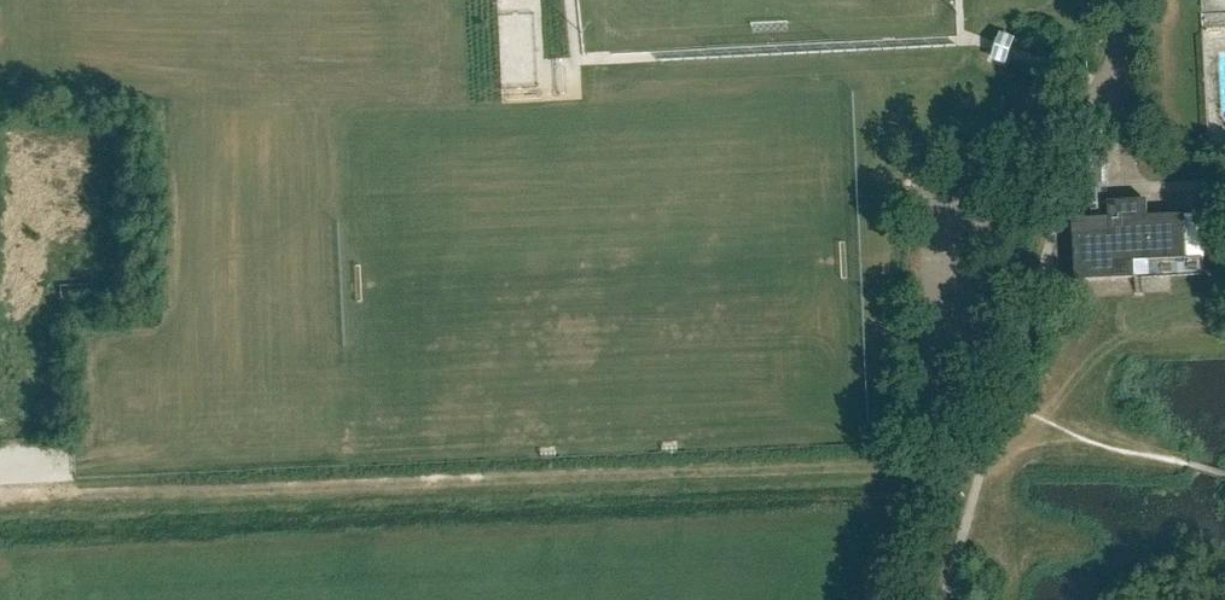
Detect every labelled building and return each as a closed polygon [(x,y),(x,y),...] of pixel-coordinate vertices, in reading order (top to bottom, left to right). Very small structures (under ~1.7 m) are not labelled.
[(1002,37),(999,44),(1011,49),(1013,41),(1002,37)] [(1006,62),(1009,55),(997,51),(994,58),(1006,62)] [(1147,217),(1146,203),(1147,203),(1147,202),(1145,202),(1146,203),(1129,203),(1129,202),(1127,202),(1127,203),(1111,204),(1111,203),(1109,203),(1109,205),(1110,205),(1111,219),(1073,221),(1073,236),(1074,236),(1076,281),(1078,281),(1078,280),(1113,279),(1113,280),(1132,279),(1131,262),(1148,261),(1148,262),(1150,262),(1150,261),(1166,261),(1166,262),(1168,261),(1184,260),(1184,261),(1204,260),(1202,215),(1182,216),(1182,217),(1166,217),(1164,217),(1164,218),(1148,218),(1148,217),(1147,217)]
